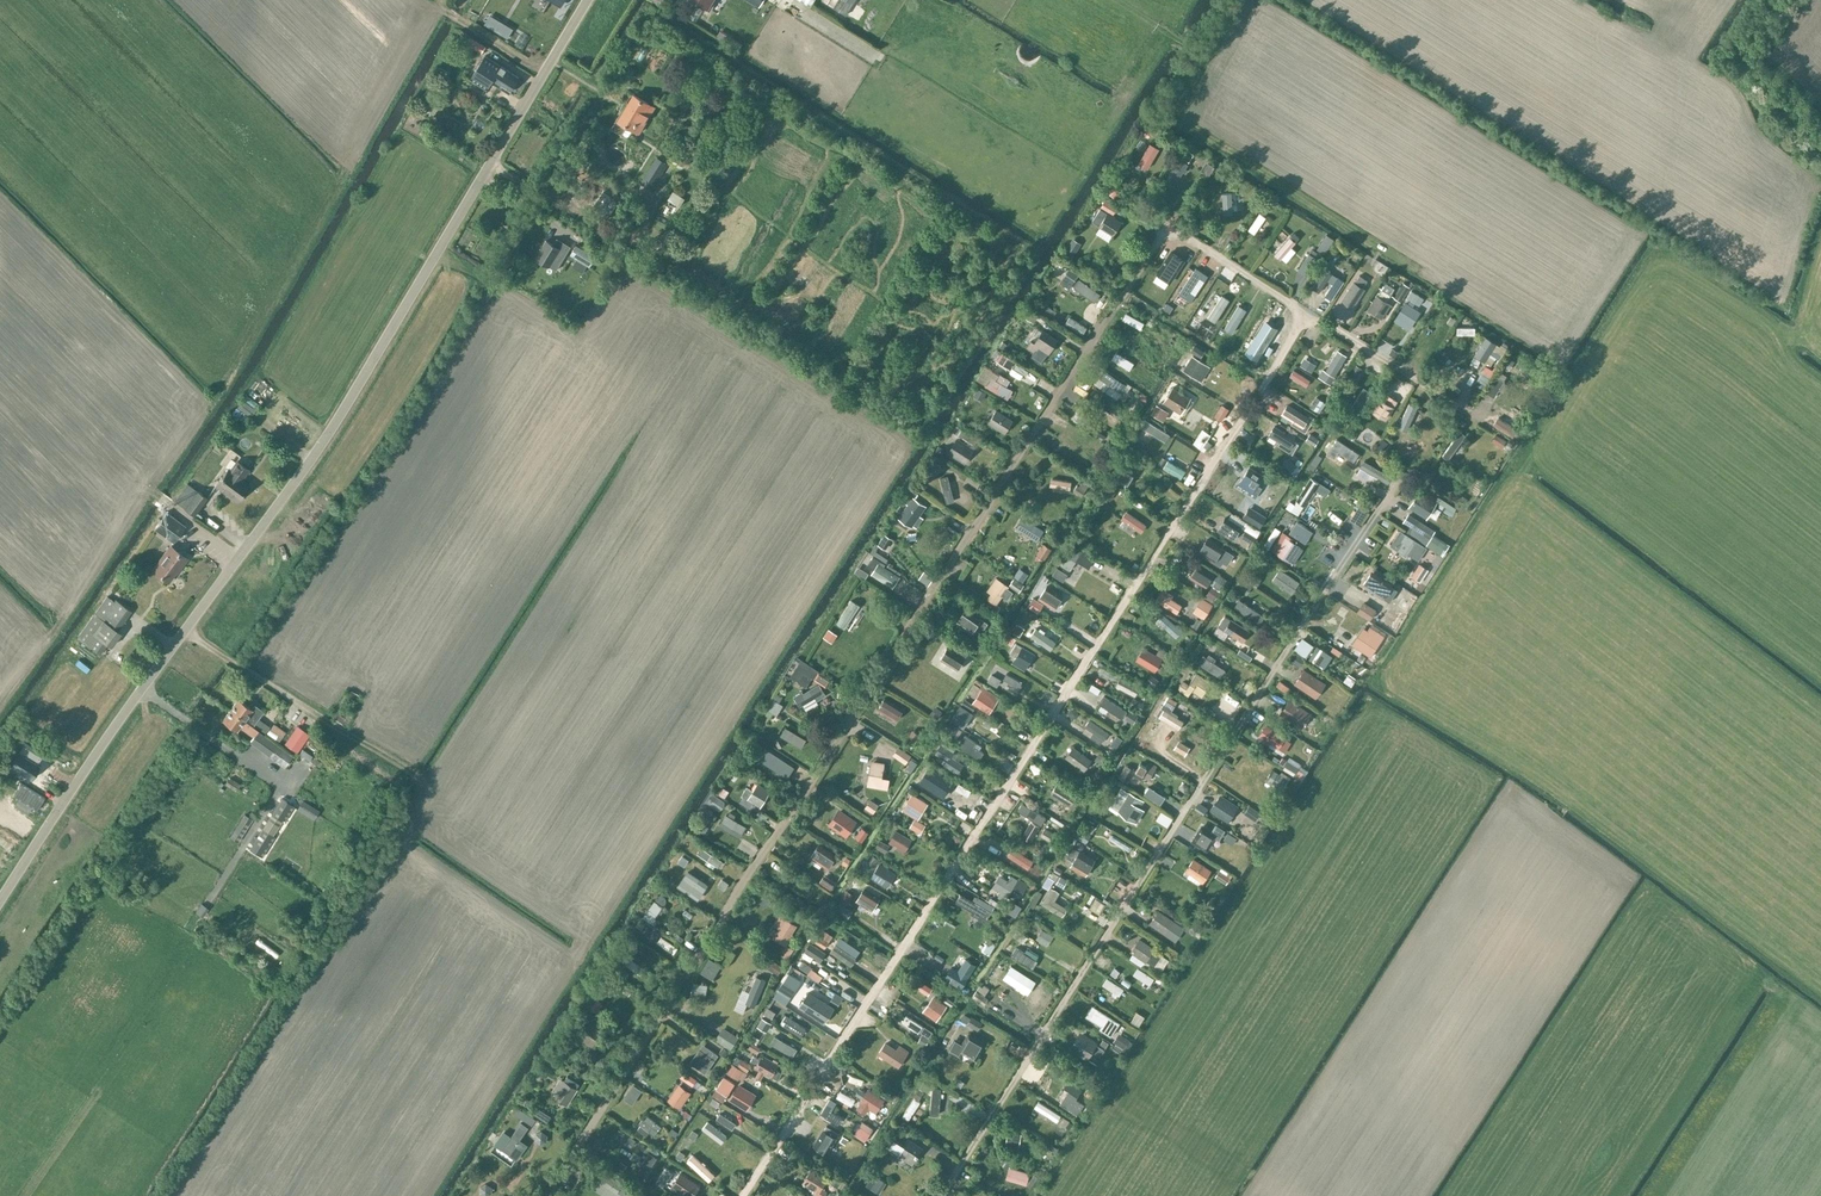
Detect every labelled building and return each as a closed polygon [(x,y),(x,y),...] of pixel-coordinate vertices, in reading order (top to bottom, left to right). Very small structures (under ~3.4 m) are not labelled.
[(710,11),(716,0),(691,0),(710,11)] [(472,38),(468,44),(481,52),(485,46),(472,38)] [(592,56),(584,53),(581,60),(589,63),(592,56)] [(485,57),(472,78),(488,88),(492,82),(509,92),(519,77),(485,57)] [(617,118),(611,128),(621,134),(626,125),(638,132),(654,105),(635,93),(619,120),(617,118)] [(1151,142),(1139,163),(1149,168),(1161,147),(1151,142)] [(1181,155),(1166,180),(1175,185),(1190,160),(1181,155)] [(668,164),(657,157),(641,181),(652,188),(668,164)] [(675,199),(678,193),(669,189),(666,195),(675,199)] [(1230,196),(1230,195),(1224,195),(1225,205),(1218,205),(1219,215),(1225,214),(1226,216),(1232,216),(1232,214),(1238,213),(1237,196),(1230,196)] [(1117,208),(1104,200),(1100,207),(1113,214),(1117,208)] [(595,204),(589,213),(600,220),(606,212),(595,204)] [(1262,210),(1248,229),(1255,234),(1269,214),(1262,210)] [(1099,226),(1101,228),(1113,235),(1121,222),(1107,213),(1104,217),(1097,213),(1092,221),(1099,226)] [(1292,234),(1276,252),(1282,258),(1298,240),(1292,234)] [(1081,243),(1073,237),(1064,250),(1073,256),(1081,243)] [(547,239),(536,258),(557,270),(570,248),(557,241),(555,244),(547,239)] [(576,245),(570,255),(589,266),(595,256),(576,245)] [(1324,257),(1311,249),(1298,269),(1310,277),(1324,257)] [(1170,251),(1156,273),(1171,283),(1185,260),(1170,251)] [(1333,282),(1326,294),(1333,298),(1346,278),(1341,275),(1344,272),(1334,266),(1331,270),(1326,267),(1314,286),(1322,290),(1328,280),(1333,282)] [(1081,275),(1074,286),(1098,301),(1105,291),(1081,275)] [(1342,301),(1352,307),(1364,289),(1362,288),(1367,281),(1359,275),(1354,283),(1342,301)] [(1409,287),(1403,283),(1394,298),(1400,302),(1409,287)] [(1377,296),(1368,310),(1381,318),(1390,304),(1386,302),(1391,295),(1382,289),(1377,296)] [(1417,296),(1408,291),(1403,300),(1405,301),(1393,321),(1409,330),(1421,311),(1411,305),(1417,296)] [(1439,306),(1432,332),(1439,334),(1445,307),(1439,306)] [(1127,312),(1123,319),(1140,328),(1144,322),(1127,312)] [(1278,320),(1269,314),(1250,343),(1260,349),(1278,320)] [(1046,328),(1049,323),(1037,316),(1035,321),(1046,328)] [(1473,324),(1455,324),(1455,334),(1473,334),(1473,324)] [(1038,346),(1048,353),(1057,340),(1043,331),(1037,340),(1033,338),(1027,347),(1034,352),(1038,346)] [(1496,343),(1485,337),(1473,356),(1484,363),(1496,343)] [(1323,370),(1318,378),(1328,384),(1346,356),(1338,351),(1325,371),(1323,370)] [(1009,369),(1014,361),(1002,353),(996,362),(1009,369)] [(1211,367),(1191,355),(1182,370),(1201,382),(1211,367)] [(1302,355),(1299,361),(1315,371),(1318,365),(1302,355)] [(1293,368),(1289,374),(1307,386),(1311,379),(1293,368)] [(1010,380),(998,373),(994,379),(990,376),(984,385),(1008,399),(1013,390),(1006,386),(1010,380)] [(1489,392),(1497,396),(1506,380),(1499,376),(1489,392)] [(1173,388),(1164,402),(1178,411),(1187,397),(1173,388)] [(240,421),(259,406),(248,392),(229,407),(240,421)] [(1398,401),(1387,394),(1383,400),(1379,398),(1370,412),(1385,421),(1398,401)] [(1310,408),(1317,412),(1323,401),(1316,397),(1310,408)] [(1167,411),(1156,402),(1149,411),(1160,420),(1167,411)] [(1287,405),(1282,414),(1299,425),(1297,428),(1305,433),(1311,423),(1306,420),(1307,418),(1287,405)] [(1417,408),(1411,405),(1401,427),(1408,430),(1417,408)] [(1012,421),(996,411),(989,422),(1005,432),(1012,421)] [(953,430),(960,435),(964,428),(957,424),(953,430)] [(1294,439),(1274,426),(1268,436),(1286,446),(1284,449),(1292,454),(1298,444),(1293,441),(1294,439)] [(1336,446),(1343,450),(1351,438),(1332,427),(1317,451),(1328,458),(1336,446)] [(1446,453),(1454,459),(1469,436),(1461,430),(1446,453)] [(1316,444),(1320,436),(1308,431),(1304,439),(1316,444)] [(1489,439),(1502,444),(1504,438),(1491,433),(1489,439)] [(968,450),(969,448),(957,440),(949,453),(962,460),(963,458),(967,461),(972,453),(968,450)] [(1151,446),(1148,453),(1166,462),(1170,455),(1165,453),(1167,448),(1155,442),(1153,447),(1151,446)] [(1082,445),(1079,454),(1102,462),(1107,448),(1094,444),(1093,449),(1082,445)] [(1316,451),(1308,463),(1314,467),(1322,455),(1316,451)] [(1291,459),(1281,468),(1290,477),(1300,468),(1291,459)] [(1392,475),(1365,459),(1357,473),(1376,484),(1379,478),(1388,483),(1392,475)] [(238,501),(249,486),(241,480),(248,470),(237,462),(230,472),(228,470),(217,486),(238,501)] [(1120,466),(1112,478),(1126,487),(1135,472),(1130,469),(1128,472),(1120,466)] [(1241,480),(1251,487),(1247,493),(1254,498),(1261,488),(1257,485),(1263,475),(1249,467),(1241,480)] [(949,474),(941,476),(947,502),(955,500),(952,490),(956,489),(954,481),(951,482),(949,474)] [(1074,480),(1052,476),(1051,486),(1073,489),(1074,480)] [(1301,507),(1305,501),(1306,502),(1314,489),(1325,496),(1329,490),(1310,478),(1298,496),(1294,494),(1290,500),(1301,507)] [(190,486),(177,502),(194,515),(207,499),(190,486)] [(911,524),(917,516),(923,507),(913,500),(918,494),(913,490),(904,502),(909,506),(901,517),(911,524)] [(1436,504),(1417,492),(1408,507),(1427,518),(1436,504)] [(1357,525),(1369,507),(1361,502),(1350,520),(1357,525)] [(1127,510),(1122,518),(1142,531),(1148,523),(1127,510)] [(167,512),(154,529),(173,543),(186,527),(167,512)] [(1435,530),(1408,513),(1403,522),(1404,523),(1402,526),(1431,544),(1433,541),(1430,539),(1435,530)] [(1242,526),(1226,515),(1218,527),(1234,538),(1242,526)] [(1077,538),(1084,542),(1092,530),(1085,526),(1077,538)] [(1035,542),(1035,528),(1019,528),(1019,538),(1021,538),(1022,544),(1020,544),(1020,552),(1031,552),(1031,542),(1035,542)] [(1427,547),(1400,530),(1390,546),(1406,556),(1407,554),(1418,561),(1427,547)] [(1288,560),(1298,545),(1286,538),(1276,552),(1288,560)] [(1221,549),(1210,543),(1207,541),(1200,552),(1214,561),(1221,549)] [(168,581),(178,567),(179,568),(186,558),(170,546),(153,570),(168,581)] [(1062,565),(1070,570),(1077,560),(1090,568),(1094,560),(1073,547),(1062,565)] [(885,564),(873,556),(867,565),(873,569),(870,574),(892,588),(900,577),(884,567),(885,564)] [(1420,584),(1429,570),(1420,564),(1411,577),(1420,584)] [(1205,587),(1213,574),(1198,565),(1190,578),(1205,587)] [(1280,568),(1272,580),(1292,593),(1300,581),(1280,568)] [(1392,584),(1371,570),(1361,585),(1383,599),(1383,598),(1389,602),(1390,601),(1399,606),(1405,596),(1391,587),(1392,584)] [(1009,586),(996,577),(986,590),(990,593),(987,598),(988,599),(984,605),(996,614),(1001,607),(996,604),(1002,596),(1007,599),(1013,592),(1008,588),(1009,586)] [(1047,586),(1039,598),(1054,608),(1062,596),(1047,586)] [(1203,596),(1193,611),(1205,618),(1214,603),(1203,596)] [(106,597),(78,638),(101,654),(108,644),(111,647),(121,632),(118,630),(131,610),(116,599),(114,602),(106,597)] [(1034,597),(1030,604),(1037,607),(1041,601),(1034,597)] [(1268,612),(1240,597),(1235,606),(1263,621),(1268,612)] [(1375,611),(1363,603),(1357,612),(1370,619),(1375,611)] [(1392,607),(1382,623),(1383,623),(1380,627),(1387,631),(1390,627),(1395,631),(1405,615),(1392,607)] [(979,618),(965,609),(955,623),(971,634),(975,629),(981,632),(988,623),(980,617),(979,618)] [(1176,637),(1183,630),(1167,615),(1160,622),(1176,637)] [(1189,624),(1196,628),(1202,619),(1195,615),(1189,624)] [(1242,642),(1249,631),(1225,615),(1217,627),(1242,642)] [(1031,636),(1038,641),(1049,624),(1042,619),(1031,636)] [(1016,622),(1012,630),(1018,633),(1022,625),(1016,622)] [(1385,633),(1371,624),(1367,630),(1363,627),(1351,644),(1370,657),(1385,633)] [(1034,654),(1022,646),(1022,647),(1016,643),(1010,653),(1016,657),(1012,663),(1023,670),(1027,663),(1028,664),(1034,654)] [(968,652),(956,645),(953,651),(947,647),(939,659),(958,670),(965,659),(964,659),(968,652)] [(1156,654),(1143,646),(1135,660),(1154,671),(1162,658),(1167,661),(1170,656),(1158,649),(1156,654)] [(1332,649),(1328,657),(1349,669),(1353,662),(1332,649)] [(1204,654),(1199,661),(1221,675),(1225,668),(1204,654)] [(807,708),(822,685),(824,686),(829,676),(803,660),(793,676),(802,682),(791,698),(807,708)] [(1358,660),(1351,668),(1358,674),(1365,666),(1358,660)] [(1322,682),(1304,670),(1295,684),(1313,696),(1322,682)] [(1202,695),(1209,683),(1196,674),(1188,686),(1182,682),(1178,688),(1188,694),(1192,689),(1202,695)] [(1140,686),(1120,676),(1115,686),(1135,696),(1140,686)] [(1060,692),(1063,686),(1054,682),(1051,688),(1060,692)] [(1087,689),(1096,694),(1100,688),(1091,682),(1087,689)] [(998,700),(981,689),(972,703),(989,714),(998,700)] [(1105,693),(1099,703),(1134,723),(1140,713),(1105,693)] [(904,708),(885,696),(877,708),(897,720),(904,708)] [(1169,713),(1177,701),(1168,696),(1161,708),(1163,710),(1159,717),(1179,729),(1184,722),(1169,713)] [(238,699),(230,710),(252,726),(263,711),(254,704),(251,708),(238,699)] [(1307,713),(1289,701),(1280,714),(1298,726),(1307,713)] [(973,713),(960,705),(950,720),(963,728),(973,713)] [(250,730),(251,727),(252,726),(230,710),(223,720),(238,731),(241,727),(243,729),(245,727),(250,730)] [(1090,719),(1084,729),(1103,740),(1109,730),(1090,719)] [(793,736),(771,723),(765,734),(774,740),(769,749),(781,756),(793,736)] [(1283,735),(1266,724),(1258,736),(1275,747),(1283,735)] [(297,751),(309,734),(297,726),(285,743),(297,751)] [(251,727),(250,730),(256,734),(249,743),(285,768),(292,757),(251,727)] [(23,744),(9,765),(31,780),(40,766),(37,764),(42,757),(43,758),(49,748),(24,732),(18,741),(23,744)] [(973,745),(976,741),(966,735),(959,745),(979,759),(984,752),(973,745)] [(1176,737),(1171,745),(1184,753),(1189,745),(1176,737)] [(891,752),(903,760),(909,752),(896,744),(891,752)] [(954,752),(941,744),(934,754),(946,761),(943,765),(957,774),(964,764),(951,756),(954,752)] [(1092,760),(1073,746),(1064,757),(1084,771),(1092,760)] [(767,749),(759,760),(788,780),(795,768),(767,749)] [(1295,775),(1300,768),(1286,757),(1281,764),(1295,775)] [(884,762),(871,760),(866,786),(887,789),(889,778),(882,777),(884,762)] [(1157,764),(1150,760),(1148,765),(1140,760),(1131,777),(1138,781),(1142,775),(1149,779),(1157,764)] [(1134,768),(1126,763),(1118,776),(1127,781),(1134,768)] [(1288,780),(1272,769),(1266,779),(1281,790),(1288,780)] [(929,770),(921,783),(943,796),(951,783),(929,770)] [(225,784),(235,790),(240,784),(230,777),(225,784)] [(1142,782),(1139,788),(1156,795),(1159,789),(1142,782)] [(754,802),(760,806),(769,791),(757,783),(748,799),(744,796),(740,802),(750,809),(754,802)] [(1079,796),(1060,784),(1053,795),(1072,807),(1079,796)] [(36,817),(44,805),(19,788),(11,801),(36,817)] [(928,803),(911,793),(901,809),(918,820),(928,803)] [(1120,810),(1136,820),(1142,810),(1135,805),(1139,799),(1130,793),(1120,810)] [(1238,805),(1220,793),(1210,810),(1228,822),(1238,805)] [(862,805),(872,809),(876,800),(867,796),(862,805)] [(275,805),(262,825),(247,850),(268,863),(283,839),(275,834),(291,809),(277,800),(275,805)] [(1024,801),(1018,809),(1034,818),(1025,834),(1034,839),(1048,815),(1024,801)] [(1174,828),(1179,820),(1160,809),(1155,817),(1174,828)] [(854,821),(838,810),(832,818),(848,829),(854,821)] [(727,813),(723,820),(744,832),(748,825),(727,813)] [(909,828),(919,834),(924,826),(914,819),(909,828)] [(860,838),(867,828),(861,824),(854,834),(860,838)] [(1224,829),(1215,824),(1211,831),(1201,825),(1191,841),(1207,851),(1215,837),(1218,839),(1224,829)] [(1182,828),(1177,832),(1183,841),(1188,837),(1182,828)] [(912,839),(895,829),(888,842),(896,846),(895,848),(904,853),(912,839)] [(735,840),(718,830),(713,837),(731,847),(735,840)] [(876,840),(874,845),(887,851),(890,846),(876,840)] [(702,846),(699,852),(708,858),(706,862),(715,867),(717,864),(723,867),(727,861),(702,846)] [(812,858),(827,868),(835,856),(820,846),(812,858)] [(1070,866),(1079,871),(1082,866),(1088,870),(1094,860),(1072,847),(1066,857),(1073,861),(1070,866)] [(1013,848),(1009,855),(1030,868),(1034,861),(1013,848)] [(1194,859),(1187,868),(1195,874),(1193,876),(1202,882),(1210,870),(1194,859)] [(896,873),(879,863),(870,878),(887,888),(896,873)] [(1051,873),(1049,876),(1060,886),(1066,879),(1059,872),(1055,876),(1051,873)] [(1008,880),(999,874),(992,887),(1007,896),(1018,879),(1011,875),(1008,880)] [(835,883),(824,876),(819,883),(831,890),(835,883)] [(699,892),(679,878),(674,885),(694,899),(699,892)] [(811,881),(808,886),(825,897),(828,892),(811,881)] [(1059,892),(1051,887),(1041,903),(1062,916),(1067,908),(1054,900),(1059,892)] [(864,889),(856,901),(871,910),(879,898),(864,889)] [(961,891),(956,900),(972,909),(971,911),(986,920),(992,910),(961,891)] [(663,905),(654,899),(642,916),(654,925),(658,919),(654,917),(663,905)] [(1174,920),(1159,910),(1149,923),(1164,934),(1166,932),(1171,936),(1178,925),(1173,921),(1174,920)] [(797,925),(779,914),(772,925),(778,928),(773,937),(786,945),(782,952),(789,956),(793,949),(788,945),(792,939),(790,937),(797,925)] [(649,924),(643,933),(674,954),(680,947),(662,934),(662,933),(649,924)] [(819,927),(812,938),(827,947),(834,936),(819,927)] [(1010,934),(1023,944),(1029,937),(1016,927),(1010,934)] [(1035,935),(1044,945),(1053,938),(1044,927),(1035,935)] [(986,953),(996,941),(989,935),(979,947),(986,953)] [(1155,948),(1139,937),(1130,951),(1146,962),(1146,960),(1152,964),(1159,953),(1154,950),(1155,948)] [(956,939),(952,946),(969,958),(974,950),(956,939)] [(858,956),(836,942),(830,951),(852,965),(858,956)] [(811,943),(806,950),(821,959),(825,953),(811,943)] [(1038,959),(1016,946),(1011,954),(1033,967),(1038,959)] [(795,970),(803,973),(805,968),(807,969),(811,959),(801,955),(795,970)] [(710,956),(702,970),(713,977),(722,963),(710,956)] [(646,968),(630,957),(624,966),(640,977),(646,968)] [(960,971),(965,975),(976,962),(971,958),(960,971)] [(856,967),(866,971),(868,963),(859,959),(856,967)] [(1138,967),(1134,974),(1151,985),(1155,978),(1138,967)] [(821,968),(815,972),(827,990),(833,986),(821,968)] [(1002,969),(996,980),(1020,994),(1026,983),(1002,969)] [(622,991),(626,982),(606,971),(601,980),(622,991)] [(755,1004),(766,977),(757,973),(752,986),(745,984),(740,999),(755,1004)] [(1108,978),(1104,984),(1120,995),(1124,988),(1108,978)] [(709,982),(695,980),(693,991),(708,993),(709,982)] [(932,990),(923,984),(919,990),(929,996),(932,990)] [(808,989),(798,1004),(824,1022),(834,1006),(808,989)] [(891,1000),(895,995),(885,989),(881,994),(891,1000)] [(597,998),(590,995),(584,1004),(596,1012),(603,1003),(597,998)] [(935,998),(926,1011),(938,1019),(947,1006),(935,998)] [(763,1012),(771,1016),(774,1008),(766,1005),(763,1012)] [(1103,1008),(1098,1016),(1122,1031),(1127,1023),(1103,1008)] [(1138,1024),(1143,1015),(1135,1010),(1130,1019),(1138,1024)] [(787,1014),(782,1023),(801,1035),(807,1027),(787,1014)] [(758,1025),(764,1029),(770,1020),(764,1016),(758,1025)] [(985,1027),(974,1021),(970,1028),(981,1035),(985,1027)] [(592,1045),(601,1032),(588,1023),(582,1032),(577,1029),(571,1040),(578,1044),(582,1038),(592,1045)] [(723,1026),(715,1039),(731,1049),(739,1037),(723,1026)] [(1118,1032),(1112,1039),(1123,1047),(1129,1040),(1118,1032)] [(745,1045),(754,1051),(757,1045),(753,1042),(757,1036),(753,1033),(745,1045)] [(778,1034),(773,1040),(785,1052),(790,1046),(778,1034)] [(1087,1057),(1091,1051),(1100,1057),(1104,1050),(1082,1035),(1073,1049),(1087,1057)] [(957,1042),(952,1050),(961,1055),(963,1051),(975,1058),(983,1044),(971,1037),(965,1047),(957,1042)] [(896,1049),(885,1041),(877,1054),(898,1067),(908,1051),(899,1045),(896,1049)] [(718,1055),(703,1043),(689,1062),(705,1074),(718,1055)] [(755,1068),(771,1077),(778,1064),(762,1055),(755,1068)] [(743,1071),(732,1064),(726,1072),(738,1080),(743,1071)] [(633,1070),(629,1076),(639,1082),(643,1076),(633,1070)] [(692,1087),(697,1080),(685,1071),(680,1078),(692,1087)] [(566,1104),(573,1094),(579,1084),(567,1076),(554,1096),(566,1104)] [(756,1094),(738,1082),(728,1099),(746,1110),(756,1094)] [(914,1095),(921,1099),(930,1086),(923,1082),(914,1095)] [(692,1092),(678,1083),(667,1099),(680,1109),(692,1092)] [(1075,1099),(1082,1089),(1074,1084),(1060,1104),(1076,1114),(1083,1104),(1075,1099)] [(942,1088),(933,1087),(931,1112),(940,1112),(942,1088)] [(883,1100),(868,1090),(860,1102),(861,1103),(857,1109),(865,1114),(868,1108),(876,1112),(883,1100)] [(912,1095),(901,1114),(909,1119),(920,1100),(912,1095)] [(1040,1100),(1035,1108),(1058,1122),(1062,1114),(1040,1100)] [(738,1122),(722,1111),(717,1118),(733,1129),(738,1122)] [(809,1111),(802,1117),(809,1124),(815,1117),(809,1111)] [(656,1122),(650,1118),(648,1116),(637,1130),(645,1136),(656,1122)] [(519,1120),(499,1150),(512,1159),(520,1147),(516,1145),(528,1126),(519,1120)] [(854,1135),(865,1143),(874,1129),(863,1122),(854,1135)] [(838,1133),(827,1126),(814,1147),(826,1154),(838,1133)] [(620,1127),(615,1136),(633,1146),(638,1138),(620,1127)] [(728,1142),(708,1129),(700,1142),(719,1155),(728,1142)] [(672,1159),(680,1163),(692,1137),(682,1131),(674,1147),(677,1148),(672,1159)] [(1021,1133),(1007,1131),(1005,1143),(1019,1146),(1021,1133)] [(844,1137),(841,1142),(846,1145),(849,1140),(844,1137)] [(904,1145),(894,1138),(889,1146),(895,1149),(891,1156),(900,1162),(904,1156),(913,1161),(921,1148),(908,1139),(904,1145)] [(649,1149),(634,1174),(644,1180),(660,1156),(649,1149)] [(695,1153),(688,1160),(711,1182),(718,1175),(706,1164),(708,1162),(704,1159),(703,1160),(695,1153)] [(1031,1171),(1010,1166),(1008,1175),(1029,1180),(1031,1171)] [(812,1169),(804,1182),(815,1189),(813,1192),(819,1195),(823,1195),(827,1190),(821,1186),(826,1178),(812,1169)] [(663,1185),(672,1176),(666,1170),(657,1178),(663,1185)] [(604,1171),(597,1182),(618,1195),(623,1195),(628,1187),(604,1171)] [(680,1173),(672,1185),(689,1195),(692,1195),(699,1186),(680,1173)] [(885,1183),(877,1178),(871,1188),(879,1193),(885,1183)]
